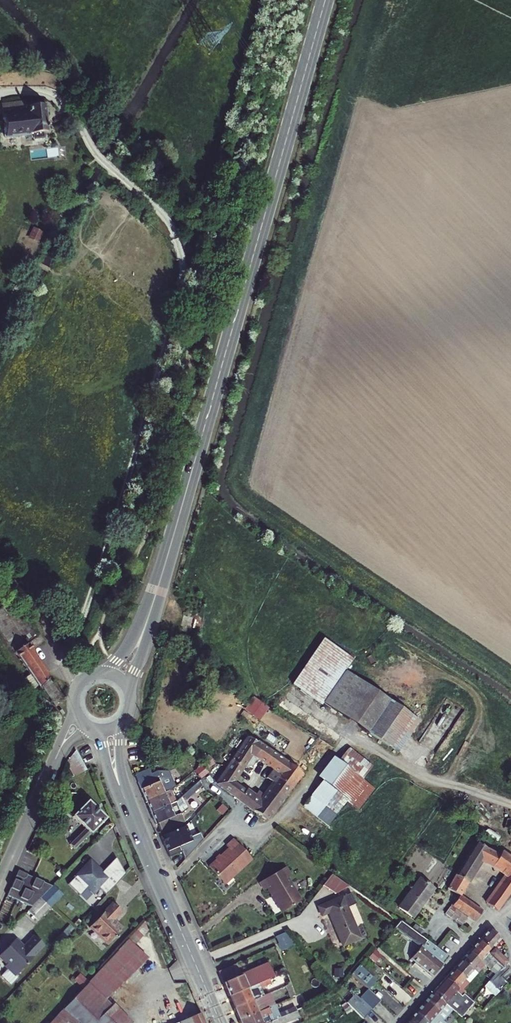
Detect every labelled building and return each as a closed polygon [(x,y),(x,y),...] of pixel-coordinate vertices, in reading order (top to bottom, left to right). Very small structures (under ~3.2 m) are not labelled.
[(0,111),(0,141),(29,138),(30,143),(39,142),(39,138),(44,137),(41,109),(23,111),(22,108),(0,111)] [(0,600),(0,638),(30,680),(24,686),(33,699),(42,690),(48,683),(21,644),(31,637),(15,615),(0,600)] [(401,750),(421,717),(346,671),(355,656),(322,636),(292,684),(401,750)] [(255,695),(245,707),(260,719),(270,707),(255,695)] [(252,760),(260,766),(278,778),(263,799),(258,796),(256,800),(253,799),(251,802),(245,809),(265,823),(306,768),(251,734),(215,788),(238,804),(243,796),(232,788),(245,769),(252,760)] [(66,765),(73,779),(86,772),(75,753),(67,764),(66,765)] [(252,760),(245,769),(252,774),(260,766),(252,760)] [(345,804),(360,784),(332,761),(317,781),(321,785),(345,804)] [(140,791),(146,806),(164,798),(171,795),(170,795),(165,782),(169,780),(170,776),(165,779),(164,780),(162,781),(160,781),(159,782),(155,782),(152,781),(148,780),(142,779),(136,781),(140,791)] [(197,784),(205,793),(213,786),(204,776),(197,784)] [(355,812),(371,792),(360,784),(345,804),(355,812)] [(321,785),(311,799),(335,817),(345,804),(321,785)] [(198,790),(194,787),(180,802),(183,805),(198,790)] [(251,802),(243,796),(238,804),(245,809),(251,802)] [(146,806),(151,817),(175,807),(173,802),(167,804),(164,798),(146,806)] [(335,817),(311,799),(302,811),(326,830),(335,817)] [(72,820),(84,832),(70,845),(75,851),(104,821),(87,804),(72,820)] [(156,829),(157,828),(180,818),(184,814),(182,811),(177,813),(175,807),(151,817),(156,829)] [(184,829),(180,818),(157,828),(162,838),(184,829)] [(186,831),(161,842),(169,862),(182,857),(179,851),(192,846),(186,831)] [(225,885),(251,860),(232,841),(225,848),(228,850),(209,869),(225,885)] [(486,903),(487,904),(496,911),(510,890),(510,858),(500,851),(497,855),(486,848),(477,842),(474,841),(454,871),(445,885),(452,890),(460,895),(482,859),(494,865),(508,874),(486,903)] [(89,864),(67,887),(78,897),(86,889),(92,895),(97,890),(104,896),(125,875),(113,859),(97,874),(95,872),(96,871),(89,864)] [(286,879),(289,877),(284,868),(259,884),(264,891),(267,889),(281,912),(299,901),(286,879)] [(345,887),(330,875),(321,886),(332,895),(345,887)] [(433,891),(419,880),(398,908),(412,918),(433,891)] [(5,902),(27,912),(47,892),(25,882),(23,885),(21,885),(14,882),(5,902)] [(47,892),(41,899),(50,908),(67,891),(57,882),(47,892)] [(353,905),(348,894),(316,908),(320,916),(327,913),(341,946),(357,939),(344,909),(353,905)] [(452,906),(466,916),(474,921),(482,910),(460,895),(452,906)] [(41,899),(27,913),(37,922),(50,908),(41,899)] [(121,913),(111,905),(88,930),(107,948),(122,931),(113,922),(121,913)] [(452,906),(451,906),(445,914),(460,925),(464,920),(466,916),(452,906)] [(393,929),(419,947),(410,959),(431,977),(442,964),(441,964),(447,956),(419,936),(399,922),(393,929)] [(69,926),(58,938),(62,941),(73,929),(69,926)] [(499,940),(488,930),(478,942),(489,952),(492,949),(499,940)] [(284,933),(274,937),(280,951),(294,945),(284,933)] [(0,955),(0,962),(5,966),(3,968),(6,971),(0,977),(0,979),(9,987),(16,979),(14,977),(42,947),(32,937),(22,948),(14,941),(0,955)] [(51,945),(55,949),(62,941),(58,938),(51,945)] [(489,952),(478,942),(473,947),(468,953),(482,966),(494,976),(500,967),(487,955),(489,952)] [(492,949),(489,952),(487,955),(500,967),(502,969),(504,966),(507,964),(505,954),(502,958),(492,949)] [(126,961),(116,951),(113,954),(108,959),(81,988),(91,998),(126,961)] [(482,966),(468,953),(460,962),(475,975),(482,966)] [(374,974),(376,971),(363,960),(357,967),(370,978),(374,974)] [(460,962),(452,971),(466,984),(475,975),(460,962)] [(222,985),(240,977),(235,965),(217,973),(222,985)] [(228,998),(273,978),(267,965),(240,977),(222,985),(228,998)] [(489,982),(488,984),(499,993),(506,985),(500,979),(508,970),(504,966),(502,969),(500,967),(494,976),(489,982)] [(374,981),(373,981),(370,978),(357,967),(350,975),(366,990),(374,981)] [(330,980),(338,978),(337,970),(329,972),(330,980)] [(466,984),(452,971),(445,980),(457,991),(459,992),(466,984)] [(81,972),(76,978),(83,985),(89,980),(81,972)] [(228,998),(233,1009),(269,994),(265,985),(286,976),(285,972),(273,978),(228,998)] [(488,984),(489,982),(485,978),(475,990),(480,994),(488,984)] [(457,991),(445,980),(443,982),(431,996),(443,1007),(451,1013),(456,1018),(464,1009),(467,1011),(473,1004),(462,995),(460,997),(455,993),(457,991)] [(104,1010),(91,998),(81,988),(74,997),(49,1022),(87,1022),(104,1010)] [(366,990),(358,999),(370,1011),(379,1001),(366,990)] [(233,1009),(238,1022),(274,1006),(269,994),(233,1009)] [(345,1004),(361,1020),(370,1011),(358,999),(353,995),(345,1004)] [(415,1013),(426,1022),(428,1022),(443,1007),(431,996),(415,1013)] [(110,1005),(104,1010),(87,1022),(123,1022),(110,1005)] [(291,1013),(296,1011),(294,1008),(278,1015),(274,1006),(238,1022),(239,1022),(268,1022),(291,1013)] [(443,1007),(428,1022),(441,1022),(451,1013),(443,1007)] [(199,1013),(179,1022),(204,1022),(199,1013)] [(294,1019),(291,1013),(268,1022),(285,1022),(294,1019)] [(415,1013),(413,1016),(406,1022),(407,1022),(426,1022),(415,1013)]
